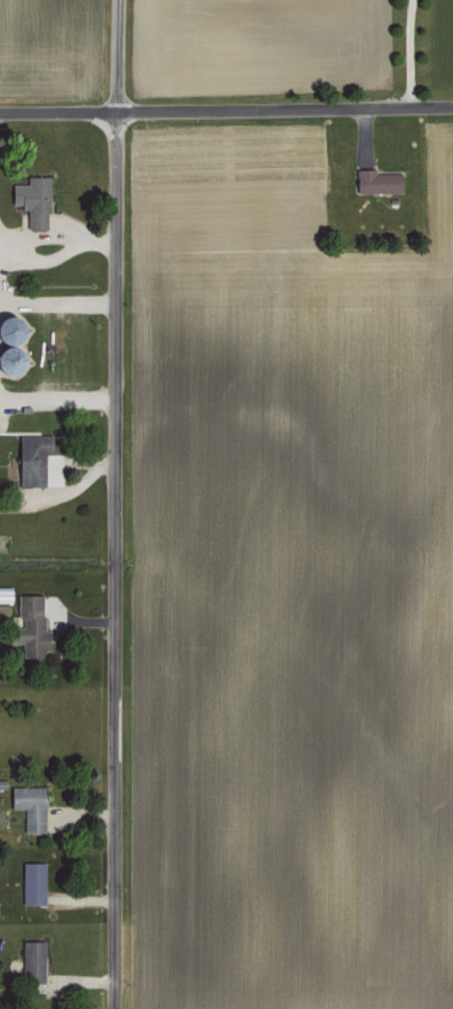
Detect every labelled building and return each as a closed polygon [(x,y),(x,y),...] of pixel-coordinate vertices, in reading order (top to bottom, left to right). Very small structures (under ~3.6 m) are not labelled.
[(374,173),(374,168),(355,169),(355,193),(400,192),(400,172),(374,173)] [(10,206),(26,206),(26,229),(47,229),(48,176),(26,176),(26,184),(11,183),(10,206)] [(42,452),(51,452),(51,433),(17,434),(18,485),(43,485),(42,452)] [(0,585),(0,602),(10,602),(10,586),(0,585)] [(16,594),(17,616),(21,616),(21,626),(11,626),(12,642),(21,641),(22,657),(42,657),(42,649),(49,649),(49,629),(43,629),(42,593),(16,594)] [(43,785),(9,786),(10,807),(23,807),(23,831),(44,830),(43,785)] [(44,861),(22,861),(21,903),(43,903),(44,861)] [(43,940),(20,940),(19,977),(31,977),(31,982),(43,982),(43,940)] [(75,973),(44,973),(44,984),(46,984),(46,996),(66,997),(66,987),(75,987),(75,973)]
